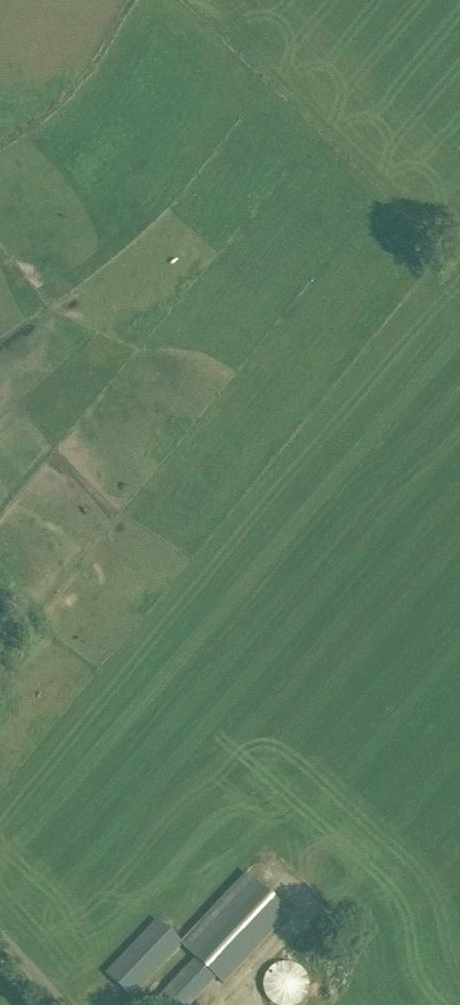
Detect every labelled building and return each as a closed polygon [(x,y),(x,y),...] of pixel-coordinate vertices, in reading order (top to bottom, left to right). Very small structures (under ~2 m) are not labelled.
[(289,913),(247,874),(182,943),(157,919),(106,974),(132,999),(182,945),(196,958),(152,1004),(191,1004),(216,977),(223,984),(289,913)]
